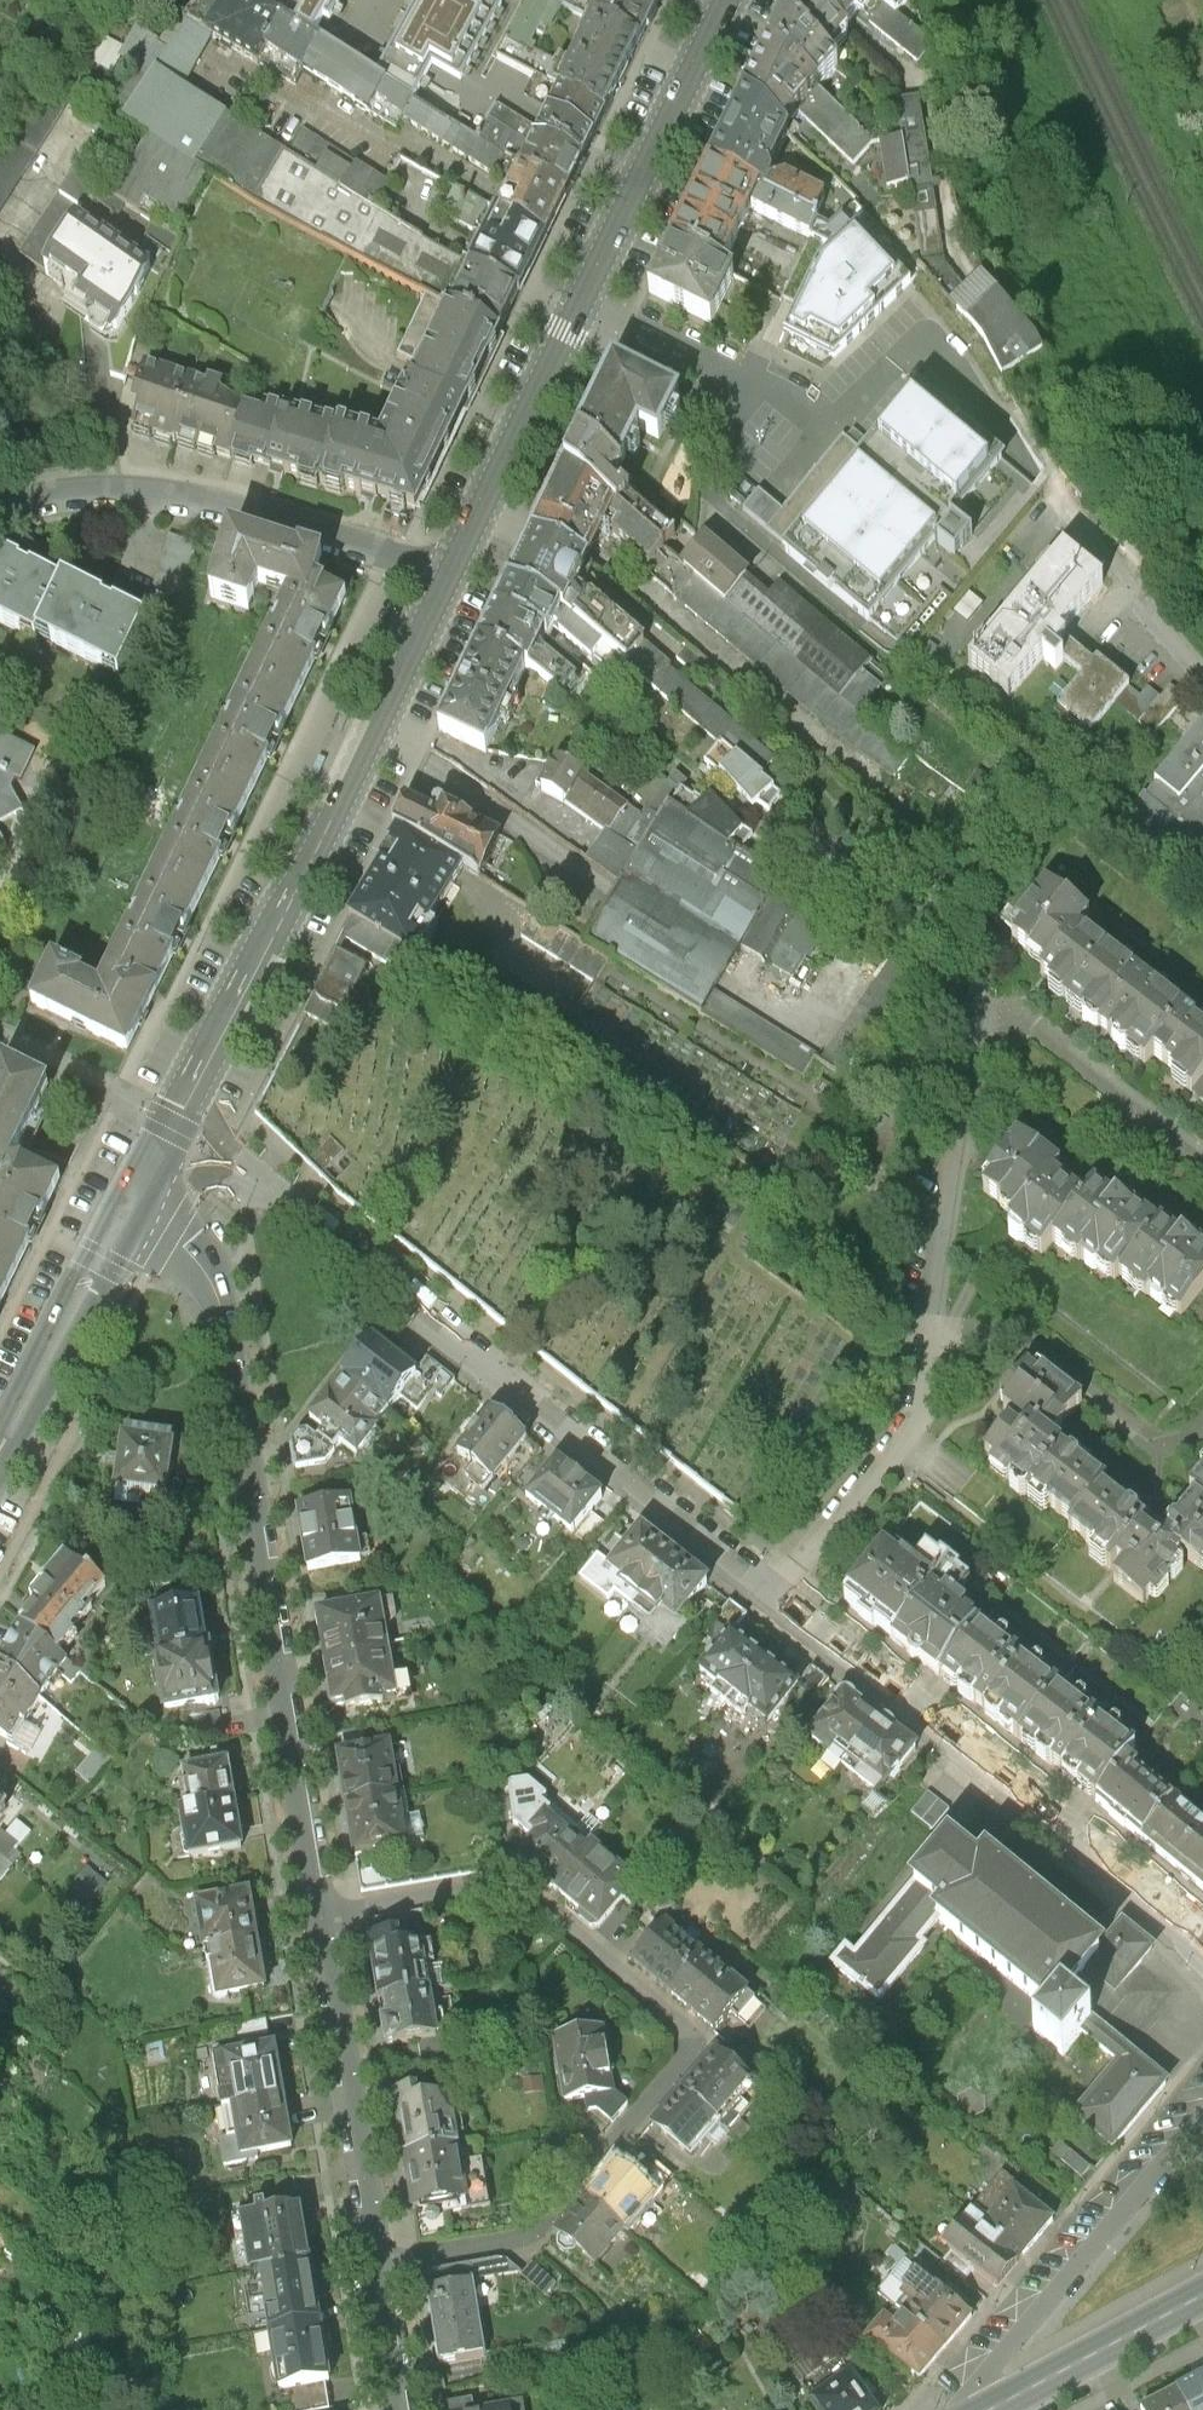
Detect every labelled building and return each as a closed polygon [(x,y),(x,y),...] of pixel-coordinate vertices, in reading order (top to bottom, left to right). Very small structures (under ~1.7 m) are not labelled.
[(191,37),(214,50),(297,96),(304,83),(321,54),(314,50),(295,39),(263,20),(228,0),(215,0),(191,37)] [(274,1),(306,19),(295,39),(314,50),(326,29),(330,32),(348,0),(274,0),(274,1)] [(462,91),(504,14),(478,0),(410,0),(421,6),(376,87),(386,93),(414,110),(422,96),(431,81),(434,75),(440,79),(462,91)] [(562,97),(574,71),(560,64),(557,70),(531,58),(533,53),(529,50),(536,38),(543,42),(547,34),(540,31),(544,24),(543,23),(548,14),(559,20),(562,13),(552,8),(534,0),(533,0),(498,65),(521,77),(562,97)] [(656,14),(627,0),(596,0),(594,5),(583,0),(556,0),(552,8),(562,13),(595,29),(596,28),(639,49),(656,14)] [(656,14),(663,0),(627,0),(656,14)] [(785,17),(826,57),(849,32),(844,28),(814,0),(793,0),(785,17)] [(844,28),(856,15),(868,0),(814,0),(844,28)] [(897,14),(879,0),(868,0),(856,15),(868,25),(870,22),(919,61),(931,46),(928,39),(897,14)] [(897,14),(907,0),(879,0),(897,14)] [(785,17),(771,46),(818,90),(837,67),(826,57),(785,17)] [(574,71),(562,97),(604,120),(624,87),(639,49),(596,28),(595,29),(574,71)] [(191,37),(158,84),(185,101),(214,50),(191,37)] [(123,52),(94,38),(82,63),(111,77),(123,52)] [(771,46),(746,98),(782,132),(799,112),(854,163),(874,142),(818,90),(771,46)] [(376,87),(321,54),(304,83),(369,122),(386,93),(376,87)] [(152,151),(196,178),(228,127),(185,101),(158,84),(124,134),(126,135),(152,151)] [(72,103),(45,88),(12,143),(0,135),(0,219),(72,103)] [(414,110),(386,93),(369,122),(397,138),(404,126),(414,110)] [(547,129),(542,139),(583,164),(589,153),(604,120),(562,97),(547,129)] [(746,98),(711,169),(766,196),(772,182),(769,174),(787,136),(782,132),(746,98)] [(918,98),(897,102),(903,138),(880,142),(887,185),(910,182),(925,276),(966,321),(994,295),(982,281),(967,293),(944,263),(918,98)] [(471,144),(414,110),(404,126),(461,161),(471,144)] [(101,140),(74,181),(99,197),(101,198),(128,157),(117,150),(126,135),(124,134),(104,122),(94,136),(101,140)] [(208,185),(255,214),(286,163),(228,127),(196,178),(208,185)] [(583,164),(542,139),(524,176),(566,201),(583,164)] [(511,168),(471,144),(461,161),(497,183),(502,182),(506,176),(511,168)] [(182,231),(208,185),(196,178),(152,151),(115,207),(124,212),(140,222),(147,210),(182,231)] [(427,301),(453,314),(473,273),(424,249),(286,163),(255,214),(427,301)] [(506,209),(502,217),(546,241),(550,233),(566,201),(524,176),(511,168),(506,176),(519,184),(506,209)] [(707,177),(695,202),(743,225),(752,209),(810,238),(817,221),(766,196),(711,169),(707,177)] [(775,183),(772,182),(766,196),(817,221),(829,227),(843,214),(827,199),(785,178),(775,181),(775,183)] [(47,277),(77,230),(99,197),(74,181),(61,202),(22,261),(47,277)] [(454,225),(476,236),(488,212),(455,194),(443,216),(455,222),(454,225)] [(99,197),(77,230),(90,238),(94,237),(104,243),(124,212),(115,207),(101,198),(99,197)] [(721,271),(743,225),(695,202),(684,224),(673,247),(721,271)] [(843,214),(829,227),(817,221),(810,238),(829,247),(829,252),(818,262),(784,333),(834,358),(921,272),(856,202),(843,214)] [(546,241),(502,217),(477,265),(473,273),(518,297),(523,288),(546,241)] [(77,230),(47,277),(83,301),(76,311),(92,322),(91,327),(97,332),(107,338),(114,342),(119,339),(134,317),(137,310),(140,309),(144,301),(147,295),(146,293),(152,279),(152,275),(141,268),(104,243),(94,237),(90,238),(77,230)] [(158,233),(141,268),(152,275),(152,279),(165,287),(184,249),(158,233)] [(673,247),(650,294),(696,316),(711,324),(734,277),(721,271),(673,247)] [(473,273),(453,314),(499,338),(518,297),(473,273)] [(1003,376),(1044,350),(1037,338),(1018,317),(998,291),(994,295),(966,321),(982,339),(1003,376)] [(154,308),(144,301),(140,309),(137,310),(134,317),(119,339),(114,342),(107,338),(111,381),(126,385),(140,337),(145,324),(146,325),(147,323),(154,308)] [(423,383),(419,391),(463,413),(467,405),(484,369),(499,338),(453,314),(427,301),(398,361),(426,375),(423,383)] [(160,354),(139,348),(129,382),(146,387),(149,374),(154,376),(160,354)] [(677,398),(615,367),(580,437),(619,469),(639,428),(659,437),(677,398)] [(154,376),(149,374),(146,387),(143,396),(138,412),(143,413),(136,433),(176,445),(177,443),(194,388),(154,376)] [(209,393),(194,388),(177,443),(232,460),(232,459),(245,417),(222,402),(225,394),(210,390),(209,393)] [(415,512),(463,413),(419,391),(411,388),(399,413),(397,412),(390,428),(392,428),(387,438),(389,439),(385,447),(345,436),(329,486),(415,512)] [(866,452),(842,433),(782,508),(766,527),(789,546),(786,550),(869,619),(934,540),(955,557),(963,548),(972,537),(951,520),(1002,458),(918,389),(866,452)] [(264,423),(245,417),(232,459),(273,471),(273,469),(286,423),(287,419),(266,413),(264,423)] [(298,427),(286,423),(273,469),(285,472),(285,473),(329,486),(345,436),(300,422),(298,427)] [(633,480),(619,469),(580,437),(566,465),(663,548),(675,534),(624,491),(633,480)] [(588,561),(608,519),(618,526),(613,533),(649,564),(651,566),(664,549),(663,548),(566,465),(533,534),(588,561)] [(759,488),(742,508),(766,527),(782,508),(759,488)] [(741,503),(745,498),(734,489),(730,494),(741,503)] [(510,584),(564,611),(627,664),(644,643),(592,600),(590,601),(583,608),(571,597),(588,561),(533,534),(510,584)] [(197,544),(169,536),(161,564),(153,592),(180,600),(189,572),(197,544)] [(158,873),(111,972),(157,993),(180,944),(204,895),(228,842),(251,797),(274,747),(298,698),(322,649),(346,600),(316,585),(322,564),(271,549),(231,537),(212,601),(249,612),(260,590),(291,599),(252,677),(205,775),(158,873)] [(747,576),(706,541),(684,566),(726,601),(747,576)] [(651,566),(649,564),(644,571),(758,667),(760,666),(850,743),(894,776),(912,753),(858,712),(726,601),(684,566),(664,549),(651,566)] [(1009,700),(1043,658),(1046,661),(1044,662),(1057,672),(1063,664),(1083,681),(1057,710),(1089,737),(1114,705),(1128,689),(1129,688),(1098,663),(1095,667),(1060,638),(1104,587),(1064,555),(970,668),(1009,700)] [(4,558),(0,565),(0,624),(36,641),(38,637),(62,586),(4,558)] [(747,576),(726,601),(858,712),(891,674),(780,581),(768,594),(747,576)] [(64,582),(62,586),(38,637),(119,675),(145,620),(64,582)] [(510,584),(496,611),(546,635),(548,636),(555,622),(560,627),(559,629),(559,631),(591,658),(595,654),(619,674),(627,664),(564,611),(510,584)] [(536,657),(546,635),(496,611),(481,645),(525,668),(530,670),(564,697),(576,681),(549,659),(545,659),(543,662),(536,657)] [(930,646),(944,660),(965,638),(952,625),(930,646)] [(670,665),(644,643),(627,664),(653,685),(666,669),(670,665)] [(486,750),(525,668),(481,645),(441,728),(486,750)] [(759,776),(773,760),(666,669),(653,685),(719,742),(703,760),(716,771),(715,773),(769,811),(781,794),(759,776)] [(1114,705),(1139,726),(1161,701),(1147,690),(1140,700),(1128,689),(1114,705)] [(1170,689),(1161,701),(1139,726),(1153,737),(1184,701),(1170,689)] [(1155,781),(1158,782),(1146,797),(1144,795),(1124,819),(1187,871),(1202,852),(1202,724),(1155,781)] [(24,813),(11,791),(21,783),(35,755),(0,738),(0,826),(24,813)] [(609,832),(628,806),(583,774),(558,762),(548,778),(542,775),(535,786),(566,802),(609,832)] [(948,813),(969,799),(956,780),(946,787),(936,772),(925,780),(948,813)] [(585,943),(609,958),(701,1016),(716,992),(742,947),(768,966),(793,981),(832,917),(740,853),(752,835),(694,795),(692,796),(681,789),(668,805),(660,818),(652,831),(621,884),(585,943)] [(394,826),(398,829),(463,868),(480,877),(499,835),(439,807),(438,810),(435,808),(437,803),(426,798),(419,800),(416,805),(406,801),(394,826)] [(588,859),(621,884),(652,831),(660,818),(647,808),(642,816),(628,806),(609,832),(588,859)] [(349,917),(353,920),(416,958),(436,926),(428,921),(440,901),(442,902),(463,868),(398,829),(377,862),(384,867),(371,887),(369,886),(358,904),(357,904),(349,917)] [(1031,935),(1063,962),(1094,923),(1102,914),(1061,882),(1031,918),(1039,925),(1031,935)] [(609,958),(585,943),(536,913),(521,936),(594,982),(609,958)] [(353,920),(344,940),(347,941),(347,940),(400,973),(398,978),(412,987),(427,965),(416,958),(353,920)] [(1064,980),(1159,1058),(1167,1048),(1199,1009),(1094,923),(1063,962),(1059,966),(1068,974),(1064,980)] [(337,953),(306,1014),(335,1030),(366,972),(366,968),(337,953)] [(893,959),(820,1063),(847,1080),(919,976),(893,959)] [(559,1037),(574,1014),(488,961),(474,983),(559,1037)] [(128,1054),(157,993),(111,972),(101,992),(81,983),(82,979),(54,965),(34,1009),(59,1021),(59,1022),(64,1024),(69,1027),(70,1026),(128,1054)] [(817,1056),(716,992),(701,1016),(804,1079),(817,1056)] [(1199,1009),(1167,1048),(1195,1070),(1191,1074),(1202,1085),(1202,1012),(1199,1009)] [(3,1188),(14,1165),(20,1151),(37,1117),(38,1118),(38,1116),(37,1116),(48,1093),(3,1071),(0,1077),(0,1187),(3,1188)] [(46,1120),(38,1116),(38,1118),(37,1117),(20,1151),(14,1165),(21,1168),(22,1165),(24,1166),(46,1120)] [(984,1188),(1015,1215),(1007,1225),(1037,1250),(1049,1236),(1080,1199),(1050,1173),(1056,1167),(1019,1136),(988,1173),(993,1177),(984,1188)] [(344,1148),(323,1171),(358,1203),(379,1179),(344,1148)] [(0,1194),(0,1277),(12,1283),(35,1235),(60,1185),(23,1167),(24,1166),(22,1165),(21,1168),(14,1165),(3,1188),(0,1194)] [(1092,1185),(1080,1199),(1049,1236),(1078,1260),(1085,1253),(1115,1279),(1119,1274),(1156,1231),(1122,1202),(1118,1207),(1092,1185)] [(1156,1231),(1119,1274),(1147,1297),(1153,1291),(1182,1315),(1202,1290),(1202,1248),(1192,1239),(1187,1244),(1163,1224),(1156,1231)] [(12,1283),(0,1277),(0,1309),(12,1283)] [(371,1338),(338,1377),(388,1418),(402,1400),(419,1377),(415,1374),(371,1338)] [(426,1359),(415,1374),(419,1377),(402,1400),(417,1412),(430,1395),(440,1402),(456,1381),(426,1359)] [(1067,1526),(1098,1489),(1100,1486),(1072,1463),(1074,1460),(1048,1438),(1077,1402),(1032,1366),(999,1406),(1021,1424),(1014,1433),(1003,1424),(979,1454),(990,1463),(984,1470),(1002,1485),(1008,1478),(1067,1526)] [(293,1475),(322,1472),(340,1450),(358,1465),(383,1435),(378,1431),(388,1418),(338,1377),(303,1419),(315,1429),(310,1436),(303,1430),(294,1432),(290,1438),(293,1475)] [(466,1440),(468,1442),(458,1454),(474,1468),(467,1476),(484,1491),(502,1470),(527,1439),(493,1412),(480,1427),(477,1426),(466,1440)] [(120,1468),(117,1487),(164,1494),(165,1494),(172,1446),(173,1437),(126,1429),(125,1439),(124,1439),(121,1458),(119,1458),(117,1467),(120,1468)] [(542,1451),(527,1439),(502,1470),(517,1482),(542,1451)] [(557,1462),(527,1499),(572,1533),(600,1498),(557,1462)] [(1195,1497),(1160,1540),(1181,1557),(1202,1575),(1202,1476),(1190,1492),(1195,1497)] [(1176,1563),(1181,1557),(1160,1540),(1098,1489),(1067,1526),(1064,1530),(1119,1575),(1111,1584),(1140,1608),(1147,1600),(1154,1605),(1183,1569),(1176,1563)] [(319,1536),(324,1566),(376,1559),(367,1498),(334,1503),(315,1506),(319,1536)] [(621,1586),(639,1599),(674,1556),(642,1530),(610,1569),(625,1581),(621,1586)] [(122,1582),(81,1548),(46,1590),(54,1596),(37,1616),(75,1647),(91,1627),(87,1624),(122,1582)] [(903,1560),(901,1563),(885,1551),(845,1600),(890,1635),(949,1564),(939,1556),(937,1559),(926,1551),(913,1567),(903,1560)] [(710,1582),(674,1556),(639,1599),(649,1607),(657,1614),(675,1627),(679,1622),(710,1582)] [(976,1623),(954,1605),(969,1586),(955,1575),(958,1571),(949,1564),(890,1635),(935,1672),(976,1623)] [(333,1607),(341,1660),(404,1650),(396,1597),(333,1607)] [(728,1635),(730,1633),(731,1633),(747,1615),(730,1602),(713,1623),(728,1635)] [(187,1609),(153,1614),(161,1658),(206,1651),(200,1618),(201,1616),(200,1610),(196,1606),(188,1607),(187,1609)] [(679,1622),(675,1627),(657,1614),(643,1630),(666,1654),(687,1629),(679,1622)] [(75,1647),(37,1616),(15,1655),(55,1686),(75,1666),(85,1678),(95,1669),(91,1665),(75,1647)] [(1055,1689),(976,1623),(935,1672),(1015,1737),(1055,1689)] [(711,1695),(726,1707),(764,1660),(731,1633),(730,1633),(728,1635),(700,1670),(718,1686),(711,1695)] [(161,1658),(157,1659),(166,1712),(185,1708),(185,1709),(199,1707),(199,1706),(207,1705),(209,1707),(215,1706),(219,1700),(218,1694),(216,1692),(209,1650),(206,1651),(161,1658)] [(408,1675),(404,1650),(341,1660),(348,1701),(361,1699),(362,1707),(425,1697),(421,1673),(408,1675)] [(96,1654),(91,1665),(95,1669),(103,1676),(109,1661),(96,1654)] [(55,1686),(15,1655),(0,1682),(0,1720),(1,1720),(28,1735),(55,1686)] [(797,1686),(764,1660),(726,1707),(741,1719),(749,1710),(768,1726),(798,1688),(798,1687),(797,1686)] [(829,1680),(812,1667),(797,1686),(798,1687),(798,1688),(812,1700),(829,1680)] [(1135,1755),(1055,1689),(1015,1737),(1094,1803),(1127,1764),(1135,1755)] [(812,1742),(842,1768),(879,1721),(844,1693),(816,1728),(819,1731),(812,1742)] [(219,1713),(189,1718),(193,1745),(224,1741),(219,1713)] [(916,1750),(879,1721),(842,1768),(872,1793),(876,1796),(877,1795),(916,1750)] [(352,1729),(355,1746),(386,1741),(383,1724),(352,1729)] [(355,1751),(363,1800),(417,1791),(409,1742),(355,1751)] [(1176,1805),(1127,1764),(1094,1803),(1144,1844),(1176,1805)] [(193,1771),(185,1772),(191,1808),(234,1801),(228,1765),(193,1771)] [(3,1808),(7,1812),(22,1793),(0,1777),(0,1812),(3,1808)] [(927,1790),(910,1811),(931,1829),(949,1808),(927,1790)] [(425,1841),(417,1791),(363,1800),(371,1850),(425,1841)] [(890,1805),(877,1795),(876,1796),(872,1793),(857,1809),(873,1824),(890,1805)] [(191,1808),(182,1810),(190,1858),(242,1849),(234,1801),(191,1808)] [(1176,1805),(1144,1844),(1202,1894),(1202,1827),(1176,1805)] [(555,1829),(536,1851),(571,1881),(605,1841),(563,1806),(549,1823),(555,1829)] [(33,1835),(16,1821),(4,1837),(5,1838),(28,1857),(36,1847),(28,1841),(33,1835)] [(610,1836),(605,1841),(571,1881),(617,1920),(656,1875),(610,1836)] [(5,1838),(0,1844),(0,1865),(13,1875),(28,1857),(5,1838)] [(978,1869),(949,1844),(855,1956),(845,1948),(833,1963),(878,2001),(924,1947),(919,1943),(938,1920),(1048,2012),(1033,2030),(1063,2056),(1083,2033),(1119,2063),(1074,2117),(1112,2149),(1166,2084),(1140,2062),(1124,2048),(1072,2004),(1064,1997),(1087,1970),(1115,1993),(1153,1949),(1122,1924),(1097,1954),(1089,1947),(1082,1941),(1071,1931),(1003,1874),(1012,1863),(995,1849),(992,1853),(978,1869)] [(121,1879),(101,1863),(87,1880),(106,1896),(121,1879)] [(221,1937),(227,1936),(273,1928),(266,1884),(213,1893),(221,1937)] [(386,1917),(388,1935),(419,1930),(433,1927),(430,1910),(386,1917)] [(685,1916),(652,1955),(689,1986),(721,1948),(685,1916)] [(283,1979),(273,1928),(227,1936),(236,1987),(283,1979)] [(388,1935),(398,1996),(449,1988),(442,1939),(421,1943),(419,1930),(388,1935)] [(721,1948),(689,1986),(732,2023),(745,2008),(765,1985),(721,1948)] [(745,2008),(765,2024),(785,2002),(765,1985),(745,2008)] [(398,1996),(406,2042),(435,2038),(457,2034),(449,1988),(398,1996)] [(284,2029),(281,2011),(244,2018),(247,2035),(284,2029)] [(622,2026),(571,2035),(581,2098),(633,2089),(622,2026)] [(435,2038),(439,2061),(466,2057),(463,2033),(457,2034),(435,2038)] [(238,2099),(250,2096),(300,2088),(292,2036),(229,2047),(238,2099)] [(734,2046),(701,2086),(737,2117),(771,2077),(734,2046)] [(439,2083),(411,2088),(421,2150),(478,2141),(470,2090),(441,2095),(439,2083)] [(708,2152),(737,2117),(701,2086),(671,2120),(708,2152)] [(309,2139),(300,2088),(250,2096),(255,2129),(235,2133),(240,2158),(274,2152),(273,2145),(309,2139)] [(478,2141),(421,2150),(430,2204),(487,2195),(478,2141)] [(1099,2174),(1109,2163),(1085,2143),(1075,2154),(1099,2174)] [(632,2160),(603,2195),(641,2226),(652,2214),(666,2226),(677,2212),(665,2202),(672,2194),(632,2160)] [(1035,2180),(1007,2214),(1046,2244),(1073,2211),(1035,2180)] [(589,2250),(592,2247),(611,2262),(641,2226),(603,2195),(573,2231),(576,2233),(573,2237),(574,2245),(581,2251),(589,2250)] [(327,2255),(318,2199),(260,2208),(269,2264),(279,2263),(327,2255)] [(1019,2278),(1046,2244),(1007,2214),(996,2227),(982,2215),(966,2235),(1019,2278)] [(336,2315),(327,2255),(279,2263),(288,2323),(336,2315)] [(444,2266),(447,2284),(491,2276),(527,2270),(525,2258),(511,2255),(444,2266)] [(914,2300),(923,2308),(963,2341),(991,2308),(941,2268),(914,2300)] [(491,2276),(447,2284),(459,2356),(503,2348),(491,2276)] [(907,2344),(939,2371),(963,2341),(923,2308),(914,2318),(903,2309),(883,2333),(902,2350),(907,2344)] [(346,2373),(336,2315),(288,2323),(298,2381),(305,2380),(340,2374),(346,2373)] [(843,2409),(895,2409),(899,2407),(871,2366),(831,2393),(843,2409)] [(1200,2373),(1167,2391),(1179,2409),(1202,2409),(1202,2378),(1200,2373)] [(345,2403),(340,2374),(305,2380),(310,2409),(345,2403)] [(464,2409),(485,2409),(491,2409),(488,2395),(462,2399),(464,2409)]
